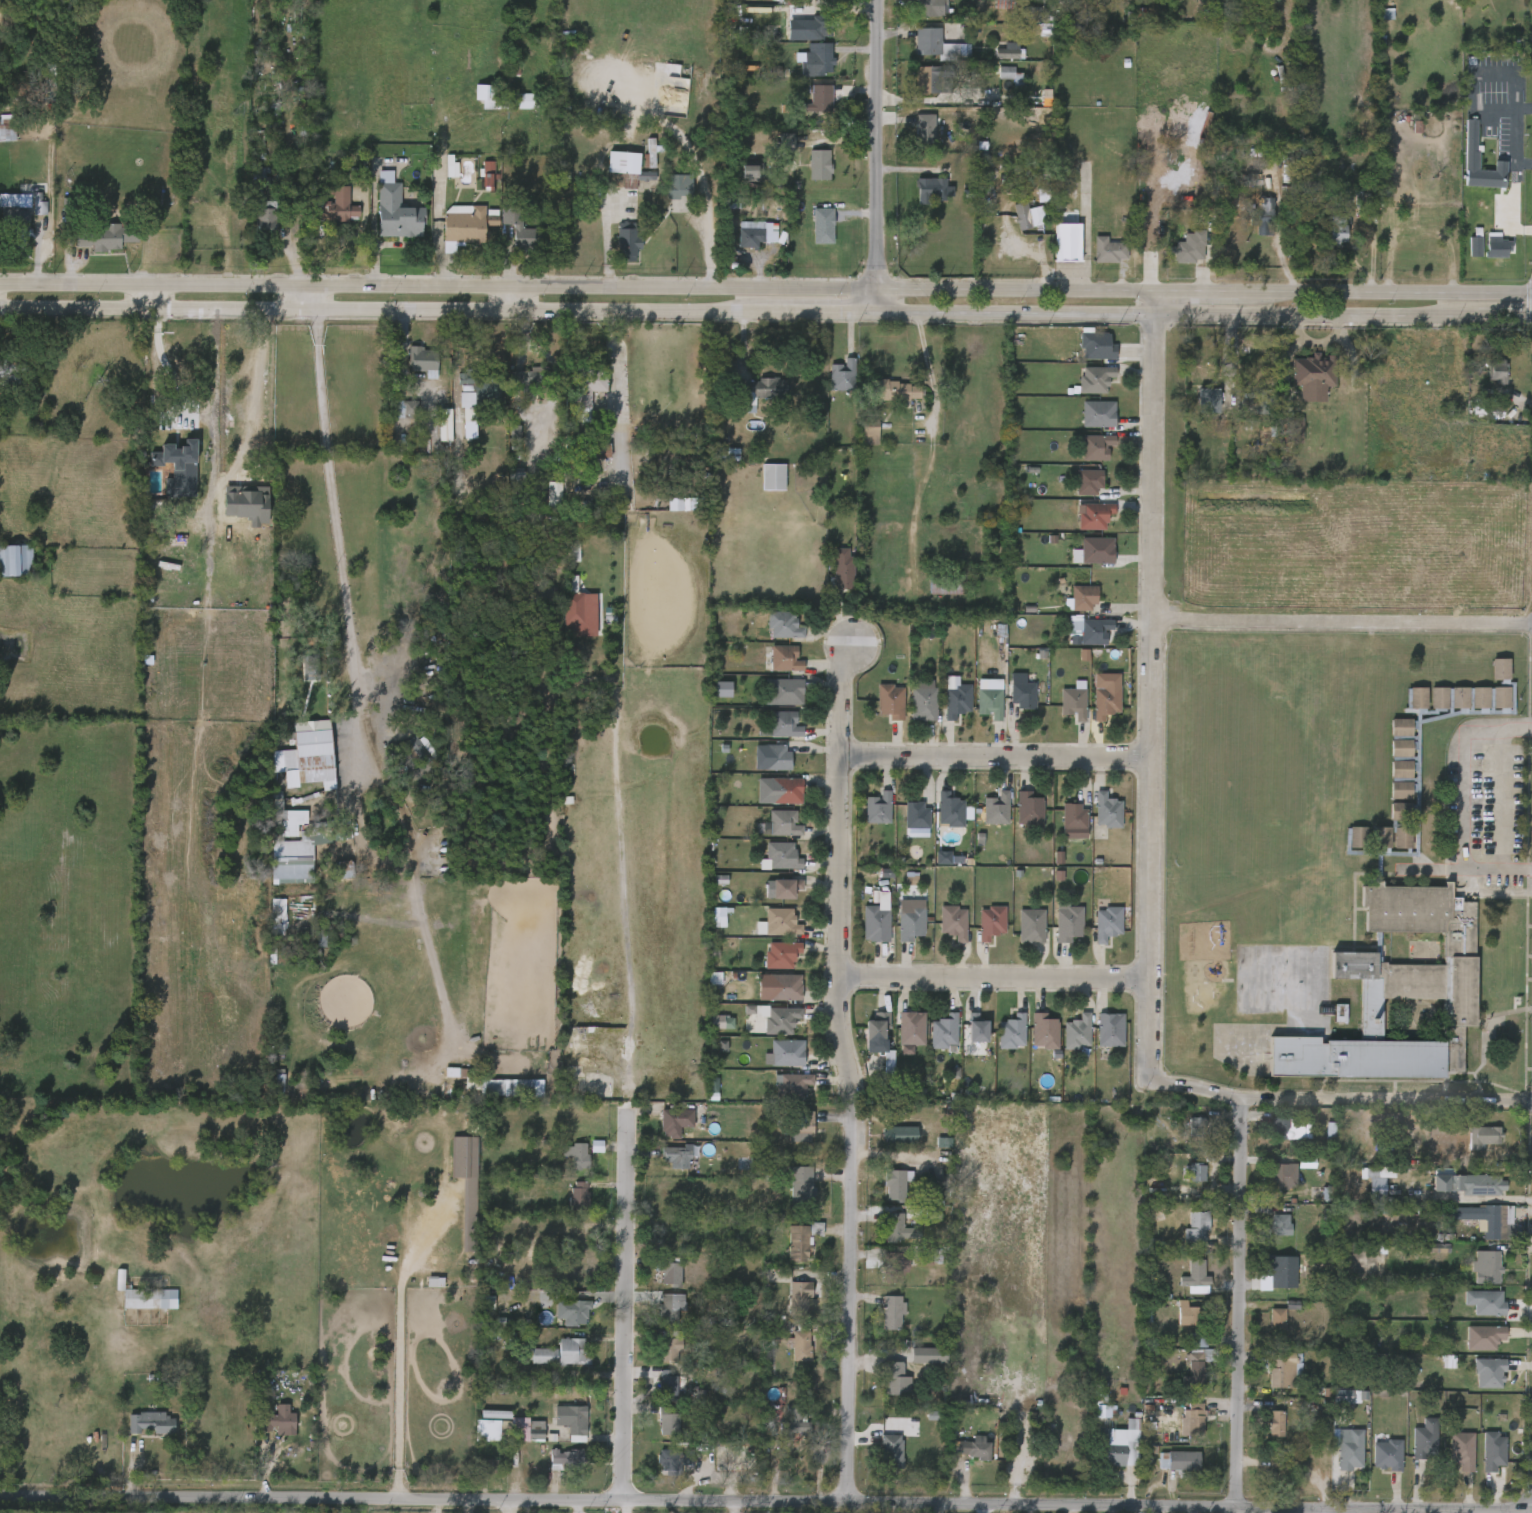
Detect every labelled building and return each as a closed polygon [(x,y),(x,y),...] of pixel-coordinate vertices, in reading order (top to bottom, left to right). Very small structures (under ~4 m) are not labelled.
[(919,15),(918,0),(949,0),(948,6),(944,6),(944,16),(919,15)] [(996,8),(996,0),(1016,0),(1016,8),(997,8),(996,8)] [(903,7),(903,27),(934,26),(934,7),(903,7)] [(1023,21),(1023,7),(1037,7),(1037,21),(1023,21)] [(833,18),(833,22),(836,22),(836,28),(833,28),(833,36),(824,36),(824,40),(813,40),(813,33),(786,32),(786,17),(813,20),(813,15),(833,16),(833,18)] [(799,51),(814,51),(815,27),(799,27),(799,51)] [(942,28),(942,41),(959,41),(958,54),(917,54),(917,28),(942,28)] [(956,54),(928,55),(928,38),(902,39),(903,66),(928,65),(928,69),(957,68),(956,54)] [(833,52),(832,58),(836,58),(835,64),(833,64),(833,72),(823,72),(823,75),(813,75),(813,63),(809,63),(809,43),(833,43),(833,52)] [(1005,70),(1005,53),(991,53),(991,59),(982,59),(982,69),(1005,70)] [(789,86),(820,85),(819,54),(795,54),(795,63),(789,63),(789,86)] [(951,73),(951,78),(943,78),(942,93),(916,92),(917,66),(951,66),(951,73)] [(1015,66),(1015,72),(1024,72),(1023,88),(1015,88),(1015,79),(1000,79),(1000,66),(1015,66)] [(924,77),(902,77),(903,104),(925,104),(924,77)] [(1001,77),(986,77),(985,89),(1001,90),(1001,98),(1008,98),(1009,84),(1001,83),(1001,77)] [(833,111),(811,111),(812,84),(833,85),(833,111)] [(539,94),(539,103),(508,102),(508,109),(495,109),(495,101),(476,100),(476,85),(509,85),(508,93),(539,94)] [(463,110),(469,110),(470,120),(482,120),(482,96),(462,96),(463,110)] [(819,96),(798,96),(798,120),(818,121),(819,96)] [(501,119),(525,120),(525,105),(501,104),(501,119)] [(937,143),(917,143),(917,114),(937,114),(937,143)] [(1505,186),(1464,185),(1465,116),(1477,116),(1476,169),(1494,169),(1494,160),(1505,160),(1505,186)] [(903,155),(922,154),(922,125),(903,125),(903,155)] [(1492,198),(1492,172),(1481,172),(1481,181),(1464,181),(1465,130),(1453,130),(1451,197),(1492,198)] [(664,146),(663,152),(656,152),(656,168),(644,168),(643,154),(648,154),(649,138),(655,138),(655,145),(664,146)] [(781,144),(767,144),(767,157),(781,157),(781,144)] [(635,149),(635,178),(643,178),(643,149),(635,149)] [(831,150),(831,164),(833,164),(833,174),(831,174),(831,180),(811,179),(811,150),(831,150)] [(817,160),(796,161),(797,191),(818,191),(817,160)] [(494,161),(493,174),(500,174),(500,179),(494,179),(493,190),(485,190),(485,187),(483,187),(483,161),(494,161)] [(626,184),(627,164),(595,162),(595,182),(626,184)] [(763,163),(763,179),(744,178),(743,182),(738,182),(738,163),(763,163)] [(434,188),(444,188),(443,165),(434,165),(434,188)] [(655,171),(655,180),(637,180),(637,189),(608,187),(609,170),(638,173),(638,171),(655,171)] [(393,179),(393,183),(401,183),(401,207),(425,207),(425,224),(423,224),(423,236),(379,236),(379,171),(393,171),(393,179)] [(469,197),(481,197),(482,172),(470,172),(469,197)] [(751,172),(723,174),(724,190),(752,189),(751,172)] [(692,175),(691,196),(680,196),(680,199),(667,199),(667,194),(665,194),(665,190),(667,190),(667,185),(669,185),(669,174),(692,175)] [(341,177),(355,178),(354,187),(349,187),(349,205),(359,206),(359,217),(358,217),(358,220),(351,220),(351,221),(314,220),(314,194),(324,194),(323,201),(330,201),(330,203),(334,203),(334,195),(327,195),(327,186),(334,186),(335,176),(341,177)] [(948,178),(948,190),(950,190),(950,196),(948,196),(948,200),(935,200),(935,197),(931,197),(931,204),(918,204),(918,178),(948,178)] [(366,247),(411,247),(411,217),(388,217),(388,193),(381,193),(381,181),(366,181),(366,247)] [(595,182),(594,198),(623,199),(623,190),(642,191),(642,184),(595,182)] [(667,209),(667,206),(679,206),(678,185),(655,185),(655,210),(667,209)] [(933,189),(904,189),(905,215),(917,215),(916,211),(934,210),(933,189)] [(336,197),(317,197),(316,205),(321,205),(321,213),(303,213),(303,231),(337,232),(337,227),(346,227),(346,217),(336,216),(336,197)] [(274,238),(255,238),(256,200),(277,201),(276,230),(274,230),(274,238)] [(831,201),(831,208),(834,208),(834,244),(814,243),(814,208),(821,208),(821,201),(831,201)] [(1028,201),(1030,209),(1041,206),(1047,224),(1021,231),(1014,204),(1028,201)] [(34,225),(34,212),(29,212),(29,203),(21,203),(21,225),(34,225)] [(6,221),(6,205),(0,205),(0,238),(7,238),(7,248),(18,248),(19,221),(6,221)] [(498,209),(498,226),(485,225),(485,245),(464,243),(464,246),(456,246),(456,253),(443,253),(444,213),(451,205),(486,206),(486,209),(498,209)] [(523,205),(522,228),(548,228),(547,252),(514,252),(515,225),(502,225),(502,205),(523,205)] [(1244,246),(1259,246),(1260,209),(1245,208),(1244,246)] [(1015,219),(1014,212),(1001,214),(1004,239),(1031,236),(1029,217),(1015,219)] [(1272,234),(1255,234),(1255,224),(1251,224),(1251,213),(1272,213),(1272,234)] [(1327,214),(1346,214),(1346,242),(1327,242),(1327,214)] [(510,216),(488,216),(488,235),(501,235),(501,263),(534,263),(534,239),(510,239),(510,216)] [(800,255),(821,254),(820,218),(799,219),(800,255)] [(264,219),(243,219),(242,244),(263,244),(264,219)] [(31,228),(31,238),(27,237),(26,246),(22,246),(22,250),(8,249),(10,221),(17,222),(17,224),(29,225),(29,228),(31,228)] [(134,222),(134,227),(138,229),(138,242),(121,242),(121,252),(93,252),(93,247),(76,248),(76,232),(93,232),(93,228),(103,228),(103,223),(134,222)] [(635,223),(635,228),(637,229),(637,236),(642,236),(642,249),(637,249),(637,263),(618,262),(619,222),(635,223)] [(1078,259),(1055,259),(1055,222),(1078,222),(1078,259)] [(1333,254),(1333,227),(1316,227),(1316,254),(1333,254)] [(759,243),(759,252),(754,252),(754,247),(739,247),(740,228),(765,229),(765,243),(759,243)] [(1203,261),(1173,261),(1173,240),(1183,240),(1183,229),(1203,229),(1203,261)] [(606,233),(604,271),(622,272),(623,259),(628,259),(629,247),(623,247),(624,233),(606,233)] [(1108,234),(1108,240),(1126,240),(1126,261),(1094,261),(1094,234),(1108,234)] [(1066,235),(1042,235),(1042,271),(1066,271),(1066,235)] [(1468,256),(1468,236),(1481,236),(1481,256),(1468,256)] [(1508,257),(1486,257),(1486,236),(1508,236),(1508,257)] [(1081,273),(1106,274),(1106,270),(1114,270),(1114,253),(1094,253),(1094,247),(1081,247),(1081,273)] [(1496,268),(1496,251),(1488,251),(1488,247),(1473,247),(1472,268),(1496,268)] [(1108,333),(1108,334),(1112,334),(1111,345),(1118,345),(1118,359),(1084,359),(1084,349),(1082,349),(1082,332),(1108,333)] [(1070,369),(1102,369),(1102,355),(1096,355),(1096,344),(1067,343),(1067,359),(1070,359),(1070,369)] [(420,346),(423,347),(423,350),(438,351),(437,372),(412,372),(412,366),(409,366),(409,346),(420,346)] [(850,348),(850,357),(854,357),(853,390),(828,389),(828,384),(826,384),(826,373),(829,373),(829,364),(841,364),(841,366),(843,366),(843,357),(845,357),(846,348),(850,348)] [(1321,353),(1321,357),(1327,358),(1327,355),(1337,355),(1337,386),(1328,387),(1328,390),(1303,390),(1303,385),(1294,385),(1294,359),(1314,358),(1314,353),(1321,353)] [(1205,354),(1205,379),(1192,379),(1192,372),(1188,372),(1188,355),(1205,354)] [(3,378),(0,378),(0,366),(3,366),(3,359),(5,360),(5,355),(22,355),(22,385),(3,385),(3,378)] [(424,382),(425,361),(411,361),(411,357),(397,356),(397,381),(424,382)] [(1507,362),(1506,383),(1495,383),(1495,379),(1487,379),(1488,358),(1504,359),(1504,362),(1507,362)] [(1286,412),(1312,412),(1313,397),(1320,397),(1320,368),(1306,367),(1306,363),(1298,363),(1298,369),(1279,369),(1279,396),(1287,396),(1286,412)] [(539,383),(539,395),(531,395),(531,399),(521,399),(521,384),(513,384),(513,370),(529,370),(529,366),(546,367),(545,383),(539,383)] [(608,371),(608,392),(592,392),(591,423),(576,423),(577,367),(592,367),(592,370),(608,371)] [(1108,394),(1081,394),(1081,377),(1084,377),(1084,367),(1117,367),(1117,378),(1116,378),(1116,381),(1111,381),(1111,387),(1108,387),(1108,394)] [(842,369),(832,369),(832,375),(817,375),(817,401),(842,401),(842,369)] [(1493,370),(1480,370),(1481,395),(1493,394),(1493,370)] [(492,371),(491,407),(458,407),(460,385),(457,385),(457,372),(463,372),(463,371),(492,371)] [(534,377),(517,378),(517,381),(498,382),(499,399),(534,398),(534,377)] [(779,377),(779,380),(788,380),(788,398),(756,398),(756,406),(739,406),(739,398),(738,399),(738,379),(760,381),(760,379),(779,377)] [(1094,403),(1094,388),(1102,388),(1102,377),(1067,378),(1067,403),(1094,403)] [(886,378),(886,380),(897,380),(897,383),(908,383),(908,385),(919,385),(919,388),(923,388),(923,396),(919,396),(919,398),(909,398),(909,400),(881,400),(881,398),(870,398),(870,378),(886,378)] [(594,384),(565,382),(563,432),(577,432),(578,401),(594,402),(594,384)] [(1217,412),(1198,412),(1198,387),(1217,387),(1217,412)] [(1276,415),(1258,414),(1258,390),(1276,390),(1276,415)] [(907,410),(907,392),(863,393),(864,411),(907,410)] [(462,433),(461,395),(449,396),(450,433),(462,433)] [(1205,423),(1205,399),(1184,399),(1183,423),(1205,423)] [(1116,402),(1117,427),(1083,427),(1083,401),(1116,402)] [(404,411),(389,412),(389,427),(405,426),(404,411)] [(1102,437),(1101,411),(1069,412),(1069,437),(1102,437)] [(877,427),(876,444),(862,444),(862,418),(877,418),(877,427)] [(1304,443),(1284,443),(1284,418),(1304,418),(1304,443)] [(438,419),(426,419),(427,450),(439,450),(438,419)] [(188,461),(146,460),(147,434),(189,435),(188,461)] [(1107,446),(1107,449),(1110,449),(1110,462),(1083,461),(1084,436),(1117,436),(1116,446),(1107,446)] [(1096,470),(1096,456),(1102,457),(1102,446),(1069,446),(1069,470),(1096,470)] [(597,454),(581,455),(582,470),(598,469),(597,454)] [(787,465),(786,491),(763,491),(764,465),(787,465)] [(1097,496),(1078,496),(1078,470),(1105,471),(1104,489),(1098,489),(1098,496),(1097,496)] [(772,501),(772,475),(750,474),(749,500),(772,501)] [(1088,480),(1063,481),(1063,505),(1088,505),(1088,480)] [(511,483),(499,482),(498,496),(511,497),(511,483)] [(548,492),(535,493),(535,516),(548,516),(548,492)] [(1116,512),(1116,514),(1110,514),(1110,524),(1107,524),(1107,531),(1080,530),(1080,513),(1083,513),(1083,504),(1116,505),(1116,512)] [(1067,540),(1093,540),(1093,525),(1102,525),(1102,514),(1066,514),(1067,540)] [(172,552),(172,567),(164,567),(164,553),(161,553),(162,534),(188,533),(188,552),(172,552)] [(1114,539),(1114,544),(1116,544),(1115,564),(1082,563),(1082,538),(1114,539)] [(32,578),(0,579),(0,546),(31,546),(32,578)] [(850,549),(849,557),(854,557),(855,561),(855,587),(835,587),(835,548),(850,549)] [(1100,548),(1068,548),(1068,573),(1101,573),(1100,548)] [(836,559),(821,558),(820,599),(840,599),(841,567),(836,567),(836,559)] [(969,576),(968,595),(930,594),(931,575),(969,576)] [(1091,612),(1073,612),(1073,586),(1099,587),(1099,604),(1093,604),(1093,612),(1091,612)] [(571,634),(572,603),(564,603),(564,589),(560,589),(559,598),(552,598),(551,634),(571,634)] [(1059,621),(1083,621),(1082,596),(1058,596),(1059,621)] [(805,629),(805,637),(772,636),(772,628),(769,628),(769,610),(796,610),(796,617),(798,617),(798,627),(805,627),(805,629)] [(1115,621),(1115,631),(1106,630),(1106,634),(1108,634),(1108,646),(1083,645),(1083,632),(1070,631),(1070,621),(1115,621)] [(783,622),(755,622),(756,648),(791,647),(791,638),(783,638),(783,622)] [(1100,630),(1068,630),(1068,626),(1056,626),(1056,655),(1093,654),(1093,640),(1100,640),(1100,630)] [(793,657),(793,660),(802,660),(802,670),(769,670),(770,645),(796,645),(796,657),(793,657)] [(784,656),(758,657),(758,681),(791,680),(791,671),(784,671),(784,656)] [(1517,681),(1517,713),(1461,714),(1422,723),(1420,856),(1383,855),(1383,880),(1386,881),(1386,885),(1443,887),(1444,882),(1450,882),(1449,910),(1463,910),(1463,901),(1479,901),(1478,956),(1481,956),(1479,1026),(1462,1026),(1462,1071),(1443,1071),(1443,1078),(1268,1076),(1269,1037),(1318,1037),(1318,1044),(1324,1045),(1324,1042),(1360,1042),(1362,979),(1330,979),(1331,953),(1378,952),(1378,930),(1370,930),(1371,906),(1365,906),(1366,885),(1380,885),(1380,880),(1378,881),(1379,855),(1362,855),(1364,847),(1354,847),(1354,826),(1370,826),(1369,847),(1368,847),(1368,850),(1387,851),(1388,847),(1377,846),(1377,826),(1394,826),(1394,847),(1392,847),(1392,851),(1408,852),(1409,847),(1398,847),(1398,826),(1415,826),(1415,847),(1413,847),(1412,852),(1417,852),(1417,813),(1414,813),(1414,820),(1394,819),(1394,802),(1414,802),(1414,804),(1418,804),(1418,791),(1415,791),(1414,798),(1395,798),(1395,780),(1415,781),(1415,783),(1417,783),(1417,770),(1415,770),(1414,777),(1395,777),(1395,759),(1415,759),(1415,762),(1417,762),(1417,749),(1415,749),(1414,756),(1395,756),(1395,738),(1415,738),(1415,741),(1417,741),(1418,728),(1415,728),(1415,735),(1395,735),(1396,717),(1415,718),(1415,720),(1418,720),(1418,713),(1405,712),(1406,708),(1413,708),(1413,686),(1430,686),(1430,708),(1428,707),(1428,710),(1436,710),(1435,707),(1433,707),(1434,686),(1451,686),(1450,707),(1448,707),(1448,711),(1439,711),(1440,713),(1422,714),(1422,718),(1461,710),(1461,707),(1455,707),(1455,686),(1472,686),(1472,707),(1470,707),(1470,710),(1481,710),(1482,707),(1475,707),(1475,686),(1493,686),(1492,707),(1490,707),(1490,710),(1502,710),(1503,707),(1496,706),(1496,686),(1502,686),(1503,678),(1496,678),(1496,657),(1513,657),(1513,678),(1512,681),(1517,681)] [(1496,669),(1478,669),(1479,690),(1496,690),(1496,669)] [(801,704),(764,704),(764,678),(802,679),(801,704)] [(1034,683),(1034,708),(1017,708),(1017,703),(1009,702),(1010,682),(1034,683)] [(895,683),(895,687),(905,687),(904,720),(890,719),(891,713),(879,713),(879,683),(895,683)] [(1022,694),(1012,693),(1013,683),(998,683),(997,717),(1022,718),(1022,694)] [(1106,724),(1107,684),(1081,683),(1081,731),(1091,731),(1091,723),(1106,724)] [(954,720),(946,720),(947,687),(955,687),(955,684),(973,684),(972,711),(966,711),(966,713),(957,713),(957,720),(954,720)] [(1102,721),(1096,721),(1096,688),(1104,688),(1105,685),(1122,685),(1122,711),(1115,711),(1115,714),(1106,714),(1106,721),(1102,721)] [(924,719),(912,719),(913,687),(938,687),(937,720),(924,719)] [(1001,688),(1000,721),(991,721),(991,712),(988,712),(988,714),(976,714),(976,688),(1001,688)] [(1087,709),(1087,722),(1077,722),(1077,712),(1074,712),(1074,714),(1062,714),(1062,688),(1087,688),(1087,709)] [(790,715),(790,690),(753,689),(752,715),(790,715)] [(989,690),(965,689),(964,724),(978,725),(978,731),(988,731),(989,690)] [(898,731),(923,731),(923,690),(899,690),(898,731)] [(932,731),(942,731),(942,723),(958,723),(957,695),(940,695),(940,699),(932,699),(932,731)] [(890,731),(891,696),(865,696),(864,724),(876,724),(876,730),(890,731)] [(1414,698),(1393,697),(1392,719),(1413,720),(1414,698)] [(1072,732),(1072,699),(1047,700),(1048,725),(1062,725),(1063,733),(1072,732)] [(796,711),(796,723),(793,723),(793,726),(802,726),(801,737),(769,736),(769,711),(796,711)] [(783,722),(756,721),(756,735),(746,735),(746,745),(789,747),(790,737),(783,736),(783,722)] [(1398,729),(1377,729),(1378,746),(1398,746),(1398,729)] [(321,791),(318,740),(282,742),(282,760),(269,761),(271,781),(284,781),(285,793),(321,791)] [(789,752),(789,770),(763,769),(763,744),(784,745),(783,751),(789,751),(789,752)] [(419,768),(402,745),(392,752),(409,775),(419,768)] [(1399,767),(1398,750),(1377,750),(1378,767),(1399,767)] [(776,780),(776,755),(742,755),(742,780),(776,780)] [(1377,788),(1398,788),(1398,771),(1377,771),(1377,788)] [(804,789),(803,803),(770,802),(770,777),(804,778),(804,789)] [(789,814),(789,788),(757,788),(757,813),(789,814)] [(889,790),(889,823),(884,823),(884,825),(882,825),(882,823),(864,823),(865,797),(876,797),(876,799),(879,799),(879,790),(889,790)] [(950,790),(950,797),(960,797),(960,800),(966,800),(965,826),(949,826),(949,823),(948,826),(939,826),(940,790),(950,790)] [(1007,790),(1007,823),(982,823),(983,797),(995,797),(995,799),(997,799),(998,790),(1007,790)] [(1105,790),(1105,798),(1114,798),(1114,801),(1121,801),(1120,828),(1104,828),(1104,824),(1095,824),(1096,790),(1105,790)] [(1033,791),(1033,797),(1044,797),(1045,827),(1028,827),(1028,834),(1016,833),(1017,791),(1033,791)] [(1398,809),(1397,792),(1377,792),(1378,810),(1398,809)] [(853,807),(852,833),(877,833),(877,801),(867,801),(867,807),(853,807)] [(922,802),(922,808),(928,808),(928,828),(903,828),(904,801),(922,802)] [(926,836),(951,836),(951,809),(935,809),(935,801),(926,801),(926,836)] [(971,808),(971,834),(995,834),(995,801),(985,801),(985,808),(971,808)] [(1030,836),(1030,808),(1018,807),(1018,801),(1004,801),(1004,836),(1030,836)] [(1108,837),(1108,809),(1093,810),(1093,801),(1083,801),(1083,837),(1108,837)] [(1086,812),(1086,829),(1061,828),(1061,803),(1080,803),(1080,809),(1085,809),(1086,812)] [(798,810),(797,822),(794,822),(794,825),(804,825),(804,835),(770,834),(770,809),(798,810)] [(1074,815),(1050,815),(1050,848),(1074,849),(1074,815)] [(783,821),(757,820),(756,833),(750,832),(750,845),(789,845),(789,836),(783,835),(783,821)] [(1336,857),(1353,858),(1353,837),(1336,837),(1336,857)] [(260,851),(260,893),(300,893),(300,853),(324,853),(324,838),(288,838),(288,852),(260,851)] [(795,842),(794,849),(798,849),(797,858),(804,858),(804,868),(771,868),(771,860),(767,859),(768,842),(795,842)] [(789,879),(789,869),(781,869),(781,853),(754,853),(754,879),(789,879)] [(795,889),(795,894),(791,894),(791,899),(770,899),(770,879),(802,879),(801,889),(795,889)] [(714,894),(715,885),(700,885),(700,894),(714,894)] [(781,909),(781,900),(790,900),(790,890),(760,890),(760,908),(781,909)] [(887,891),(887,909),(889,909),(888,942),(868,942),(868,939),(862,939),(862,905),(876,905),(876,891),(887,891)] [(1067,899),(1067,907),(1082,907),(1082,934),(1080,934),(1080,937),(1069,937),(1069,943),(1055,943),(1056,899),(1067,899)] [(850,951),(875,952),(877,902),(865,901),(865,916),(851,915),(850,951)] [(998,933),(998,935),(989,935),(989,942),(978,942),(979,909),(988,909),(988,905),(1005,906),(1005,933),(998,933)] [(924,906),(923,936),(912,935),(911,942),(897,941),(898,909),(908,909),(908,906),(924,906)] [(959,906),(959,909),(968,909),(967,943),(957,943),(957,935),(941,933),(942,906),(959,906)] [(1124,907),(1124,934),(1118,934),(1118,936),(1108,936),(1107,944),(1097,943),(1098,910),(1106,910),(1107,906),(1124,907)] [(792,908),(791,915),(794,915),(794,924),(801,924),(801,934),(768,934),(768,926),(764,925),(764,908),(792,908)] [(1044,931),(1043,943),(1018,942),(1019,910),(1044,910),(1044,931)] [(1069,916),(1044,915),(1043,953),(1058,953),(1058,947),(1069,947),(1069,916)] [(927,944),(943,944),(943,953),(953,953),(953,917),(927,917),(927,944)] [(993,944),(992,917),(966,917),(967,952),(977,952),(976,944),(993,944)] [(789,945),(790,934),(781,934),(781,918),(753,918),(753,931),(744,931),(743,944),(789,945)] [(1083,954),(1093,954),(1093,946),(1109,946),(1109,918),(1082,918),(1083,954)] [(1031,919),(1006,919),(1006,953),(1032,953),(1031,919)] [(800,951),(800,953),(794,953),(794,962),(791,962),(791,969),(764,968),(764,952),(768,952),(768,942),(801,943),(800,951)] [(753,979),(781,978),(781,963),(790,963),(789,952),(756,953),(756,960),(752,960),(753,979)] [(800,985),(800,1000),(757,999),(758,985),(767,985),(767,974),(799,975),(799,985),(800,985)] [(709,982),(697,983),(697,995),(709,994),(709,982)] [(788,1010),(789,985),(746,984),(746,1010),(788,1010)] [(801,1009),(800,1019),(793,1019),(793,1028),(791,1028),(790,1035),(763,1034),(764,1017),(767,1017),(767,1008),(801,1009)] [(881,1043),(862,1042),(862,1021),(873,1022),(873,1012),(888,1012),(888,1029),(881,1029),(881,1043)] [(923,1045),(898,1045),(898,1012),(924,1012),(923,1045)] [(953,1045),(953,1052),(944,1052),(944,1048),(930,1048),(930,1021),(937,1021),(937,1018),(945,1018),(945,1012),(956,1012),(956,1045),(953,1045)] [(1014,1049),(997,1049),(998,1021),(1005,1022),(1005,1019),(1013,1019),(1013,1012),(1024,1012),(1023,1046),(1021,1046),(1021,1048),(1015,1048),(1014,1049)] [(1089,1026),(1090,1046),(1080,1046),(1080,1049),(1062,1049),(1063,1022),(1070,1022),(1070,1020),(1079,1020),(1079,1012),(1090,1012),(1089,1026)] [(977,1013),(977,1022),(985,1022),(985,1043),(966,1043),(966,1022),(968,1022),(968,1013),(977,1013)] [(1049,1013),(1048,1018),(1059,1019),(1059,1022),(1060,1022),(1060,1049),(1033,1048),(1034,1013),(1049,1013)] [(1123,1014),(1122,1047),(1096,1046),(1097,1013),(1123,1014)] [(727,1015),(727,1018),(732,1018),(732,1028),(705,1028),(705,1015),(727,1015)] [(753,1044),(780,1045),(781,1028),(789,1029),(789,1018),(753,1018),(753,1044)] [(852,1030),(853,1062),(872,1061),(872,1038),(877,1038),(877,1022),(861,1022),(861,1030),(852,1030)] [(887,1065),(901,1064),(901,1056),(912,1056),(911,1022),(886,1022),(887,1065)] [(918,1029),(918,1058),(935,1059),(935,1054),(944,1054),(944,1023),(933,1022),(933,1030),(918,1029)] [(974,1052),(974,1031),(965,1030),(965,1023),(956,1023),(955,1052),(974,1052)] [(1011,1058),(1012,1023),(1001,1023),(1001,1030),(986,1030),(986,1057),(1011,1058)] [(1045,1058),(1045,1029),(1033,1029),(1033,1023),(1019,1023),(1019,1058),(1045,1058)] [(1077,1023),(1067,1023),(1067,1031),(1050,1031),(1051,1058),(1077,1058),(1077,1023)] [(1085,1056),(1110,1057),(1111,1024),(1085,1023),(1085,1056)] [(721,1025),(695,1026),(696,1039),(721,1039),(721,1025)] [(786,1064),(785,1066),(769,1064),(770,1039),(802,1039),(802,1065),(786,1064)] [(791,1050),(758,1050),(758,1063),(751,1063),(751,1076),(791,1075),(791,1050)] [(880,1061),(871,1061),(871,1082),(880,1082),(880,1061)] [(812,1082),(812,1084),(804,1084),(804,1093),(802,1093),(802,1099),(775,1098),(775,1082),(778,1082),(778,1073),(812,1074),(812,1082)] [(800,1085),(762,1084),(762,1108),(792,1109),(792,1095),(800,1095),(800,1085)] [(522,1105),(522,1090),(468,1089),(468,1104),(522,1105)] [(677,1107),(677,1113),(689,1113),(689,1125),(680,1125),(680,1139),(679,1139),(673,1138),(673,1136),(665,1135),(665,1130),(663,1130),(663,1118),(665,1118),(665,1114),(664,1113),(664,1107),(677,1107)] [(814,1113),(814,1118),(813,1118),(811,1142),(790,1141),(790,1132),(793,1132),(793,1118),(797,1118),(797,1111),(814,1112),(814,1113)] [(1288,1116),(1288,1118),(1309,1119),(1309,1138),(1271,1137),(1271,1116),(1288,1116)] [(681,1120),(649,1119),(648,1148),(667,1148),(668,1137),(680,1137),(681,1120)] [(800,1122),(776,1121),(776,1153),(799,1153),(800,1122)] [(916,1127),(916,1144),(883,1143),(883,1139),(880,1139),(880,1131),(883,1131),(883,1126),(916,1127)] [(1500,1127),(1500,1131),(1501,1131),(1500,1143),(1483,1143),(1482,1159),(1466,1159),(1466,1149),(1469,1149),(1469,1137),(1462,1137),(1462,1127),(1500,1127)] [(1297,1148),(1297,1128),(1258,1129),(1259,1149),(1297,1148)] [(1322,1150),(1322,1132),(1313,1132),(1312,1149),(1322,1150)] [(904,1136),(870,1137),(870,1153),(904,1152),(904,1136)] [(1471,1154),(1488,1154),(1488,1137),(1456,1137),(1456,1161),(1471,1161),(1471,1154)] [(587,1143),(587,1154),(588,1154),(588,1157),(590,1157),(590,1169),(573,1170),(574,1157),(564,1157),(564,1154),(562,1154),(562,1151),(563,1151),(563,1146),(573,1146),(573,1143),(587,1143)] [(673,1144),(673,1146),(682,1146),(682,1150),(689,1150),(689,1158),(692,1158),(692,1163),(688,1163),(688,1168),(667,1167),(667,1165),(663,1165),(663,1161),(659,1161),(658,1146),(661,1146),(661,1144),(673,1144)] [(463,1147),(439,1146),(438,1188),(451,1188),(450,1262),(462,1262),(463,1147)] [(575,1155),(551,1154),(551,1167),(560,1167),(560,1180),(575,1180),(575,1155)] [(1288,1155),(1290,1156),(1290,1162),(1296,1163),(1295,1187),(1287,1189),(1276,1189),(1276,1181),(1271,1180),(1270,1163),(1273,1163),(1273,1159),(1278,1159),(1278,1155),(1288,1155)] [(658,1178),(678,1178),(677,1156),(650,1157),(651,1172),(658,1172),(658,1178)] [(814,1186),(814,1195),(811,1195),(810,1205),(797,1204),(797,1206),(789,1206),(790,1179),(785,1179),(786,1165),(811,1166),(811,1186),(814,1186)] [(912,1171),(911,1178),(905,1178),(904,1202),(894,1201),(894,1198),(886,1198),(886,1186),(884,1186),(885,1170),(912,1171)] [(1174,1174),(1174,1191),(1192,1191),(1192,1174),(1174,1174)] [(1283,1174),(1257,1174),(1257,1192),(1264,1192),(1264,1199),(1283,1199),(1283,1174)] [(1489,1175),(1503,1176),(1503,1181),(1508,1181),(1508,1191),(1502,1191),(1502,1195),(1474,1195),(1474,1175),(1489,1175)] [(777,1210),(799,1210),(799,1176),(776,1176),(777,1210)] [(1371,1188),(1366,1188),(1366,1178),(1355,1179),(1356,1205),(1372,1205),(1371,1188)] [(892,1192),(900,1192),(900,1180),(872,1181),(873,1212),(893,1211),(892,1192)] [(588,1187),(588,1192),(590,1192),(590,1206),(587,1206),(587,1210),(571,1210),(571,1206),(569,1206),(569,1197),(571,1197),(571,1188),(574,1188),(574,1182),(588,1182),(588,1187)] [(1420,1201),(1448,1201),(1448,1204),(1493,1204),(1493,1185),(1419,1186),(1420,1201)] [(575,1191),(558,1192),(558,1218),(576,1218),(575,1191)] [(1289,1205),(1289,1215),(1286,1215),(1286,1235),(1271,1235),(1272,1205),(1289,1205)] [(1515,1216),(1515,1240),(1486,1240),(1486,1232),(1480,1232),(1480,1226),(1469,1226),(1469,1220),(1453,1220),(1453,1207),(1486,1208),(1486,1205),(1516,1206),(1515,1216)] [(1207,1247),(1185,1246),(1186,1228),(1191,1228),(1191,1212),(1207,1212),(1207,1211),(1211,1211),(1211,1230),(1207,1230),(1207,1247)] [(902,1214),(902,1228),(912,1228),(912,1238),(901,1237),(901,1240),(899,1240),(899,1242),(885,1241),(885,1213),(902,1214)] [(1499,1216),(1436,1216),(1436,1229),(1464,1229),(1464,1242),(1470,1242),(1470,1250),(1499,1249),(1499,1216)] [(1176,1222),(1176,1238),(1171,1238),(1171,1256),(1195,1256),(1194,1221),(1176,1222)] [(825,1225),(824,1245),(810,1245),(809,1262),(789,1262),(790,1226),(811,1226),(811,1222),(825,1222),(825,1225)] [(1277,1245),(1277,1224),(1258,1224),(1258,1245),(1277,1245)] [(890,1225),(875,1225),(875,1250),(907,1250),(906,1238),(890,1239),(890,1225)] [(776,1235),(775,1271),(797,1271),(797,1245),(810,1245),(810,1233),(795,1232),(795,1236),(776,1235)] [(1438,1235),(1438,1243),(1452,1243),(1452,1253),(1422,1252),(1422,1243),(1428,1243),(1428,1235),(1438,1235)] [(909,1246),(908,1268),(907,1268),(907,1272),(903,1272),(903,1274),(900,1274),(900,1282),(882,1282),(883,1253),(894,1253),(894,1246),(909,1246)] [(1499,1250),(1499,1266),(1501,1266),(1501,1273),(1499,1273),(1498,1284),(1490,1284),(1490,1281),(1474,1281),(1475,1250),(1499,1250)] [(665,1254),(665,1257),(675,1257),(675,1263),(682,1263),(682,1288),(672,1288),(672,1285),(662,1284),(661,1272),(655,1272),(655,1264),(661,1264),(661,1254),(665,1254)] [(1196,1254),(1195,1259),(1204,1259),(1204,1277),(1208,1277),(1207,1293),(1188,1293),(1188,1285),(1179,1285),(1179,1276),(1188,1276),(1189,1254),(1196,1254)] [(1287,1268),(1286,1278),(1289,1278),(1289,1287),(1272,1286),(1272,1279),(1269,1279),(1269,1272),(1267,1272),(1269,1261),(1278,1261),(1278,1257),(1294,1257),(1294,1265),(1291,1265),(1291,1268),(1287,1268)] [(1460,1293),(1488,1294),(1489,1276),(1486,1276),(1486,1261),(1460,1260),(1460,1293)] [(875,1263),(874,1292),(886,1292),(886,1282),(895,1283),(896,1263),(875,1263)] [(1283,1298),(1283,1266),(1252,1266),(1252,1285),(1258,1285),(1257,1297),(1283,1298)] [(649,1296),(668,1296),(667,1267),(648,1267),(649,1296)] [(171,1308),(126,1307),(127,1290),(118,1290),(119,1268),(128,1269),(127,1283),(134,1283),(134,1288),(171,1289),(171,1308)] [(1192,1270),(1176,1270),(1176,1286),(1167,1286),(1166,1295),(1175,1295),(1175,1303),(1196,1304),(1197,1286),(1192,1286),(1192,1270)] [(812,1291),(812,1297),(809,1297),(809,1316),(791,1315),(791,1282),(809,1283),(808,1291),(812,1291)] [(1502,1290),(1502,1302),(1506,1302),(1506,1315),(1475,1315),(1473,1314),(1473,1305),(1465,1305),(1465,1290),(1502,1290)] [(799,1308),(799,1292),(777,1291),(776,1324),(795,1324),(795,1308),(799,1308)] [(682,1294),(683,1310),(676,1310),(675,1326),(666,1325),(666,1323),(657,1323),(658,1307),(654,1307),(654,1300),(645,1300),(645,1293),(682,1294)] [(905,1302),(904,1313),(901,1313),(900,1327),(892,1326),(892,1329),(881,1329),(882,1295),(901,1296),(900,1302),(905,1302)] [(111,1318),(164,1319),(164,1300),(112,1299),(111,1318)] [(586,1308),(586,1316),(584,1318),(584,1323),(576,1323),(576,1327),(567,1327),(567,1318),(563,1317),(563,1311),(555,1311),(555,1301),(563,1302),(563,1300),(589,1300),(589,1308),(586,1308)] [(1186,1300),(1186,1307),(1204,1307),(1204,1325),(1178,1325),(1178,1300),(1186,1300)] [(1461,1325),(1493,1325),(1492,1312),(1489,1312),(1489,1300),(1451,1301),(1451,1315),(1461,1315),(1461,1325)] [(671,1304),(648,1303),(648,1314),(646,1314),(646,1332),(670,1333),(671,1304)] [(888,1340),(888,1324),(891,1324),(891,1306),(870,1305),(870,1339),(888,1340)] [(1284,1330),(1269,1330),(1270,1308),(1285,1309),(1284,1330)] [(1182,1317),(1174,1316),(1175,1309),(1166,1309),(1165,1335),(1182,1336),(1182,1317)] [(543,1333),(575,1334),(576,1311),(544,1310),(543,1333)] [(1272,1318),(1257,1318),(1257,1339),(1272,1340),(1272,1318)] [(807,1329),(807,1331),(808,1331),(808,1345),(810,1345),(809,1361),(791,1361),(791,1348),(784,1347),(784,1337),(791,1338),(791,1331),(795,1331),(795,1320),(807,1320),(807,1329)] [(1495,1350),(1466,1350),(1466,1325),(1505,1325),(1505,1339),(1497,1339),(1497,1344),(1495,1344),(1495,1350)] [(680,1331),(680,1351),(675,1351),(675,1362),(666,1362),(666,1360),(659,1360),(659,1355),(657,1355),(657,1341),(660,1341),(660,1330),(680,1331)] [(1453,1360),(1482,1360),(1482,1350),(1492,1350),(1492,1336),(1453,1336),(1453,1360)] [(582,1338),(582,1342),(584,1342),(584,1351),(590,1351),(589,1364),(556,1363),(557,1338),(582,1338)] [(780,1371),(798,1371),(797,1340),(780,1341),(780,1347),(773,1347),(773,1357),(780,1357),(780,1371)] [(1195,1357),(1195,1343),(1175,1344),(1175,1357),(1195,1357)] [(555,1348),(555,1363),(529,1363),(530,1348),(555,1348)] [(578,1374),(578,1361),(573,1361),(573,1348),(546,1348),(546,1374),(578,1374)] [(668,1348),(649,1348),(649,1371),(667,1371),(668,1348)] [(1219,1350),(1219,1362),(1205,1362),(1206,1380),(1204,1380),(1204,1387),(1184,1387),(1184,1376),(1192,1376),(1192,1367),(1188,1367),(1188,1363),(1190,1363),(1190,1360),(1187,1360),(1187,1355),(1192,1353),(1192,1349),(1219,1350)] [(1292,1362),(1292,1370),(1285,1370),(1285,1388),(1269,1388),(1270,1351),(1286,1352),(1285,1362),(1292,1362)] [(933,1358),(898,1357),(898,1373),(933,1373),(933,1358)] [(518,1373),(544,1374),(545,1359),(518,1358),(518,1373)] [(1190,1371),(1198,1371),(1198,1359),(1176,1359),(1176,1396),(1190,1396),(1190,1371)] [(1498,1372),(1498,1376),(1500,1376),(1500,1382),(1498,1382),(1498,1388),(1480,1388),(1480,1374),(1477,1374),(1477,1359),(1502,1360),(1502,1372),(1498,1372)] [(902,1362),(901,1388),(884,1387),(884,1373),(881,1373),(881,1361),(902,1362)] [(1257,1398),(1281,1397),(1281,1362),(1257,1363),(1257,1398)] [(1442,1378),(1442,1365),(1429,1365),(1429,1378),(1442,1378)] [(1462,1397),(1489,1398),(1489,1380),(1492,1380),(1492,1369),(1462,1369),(1462,1397)] [(676,1376),(675,1401),(667,1401),(667,1399),(659,1399),(660,1394),(658,1393),(658,1381),(655,1381),(655,1376),(658,1376),(658,1370),(671,1370),(671,1376),(676,1376)] [(897,1405),(897,1387),(890,1386),(891,1371),(873,1371),(872,1404),(897,1405)] [(663,1379),(647,1380),(647,1408),(663,1408),(663,1379)] [(1320,1413),(1347,1413),(1347,1399),(1320,1399),(1320,1413)] [(575,1402),(574,1407),(587,1407),(587,1436),(569,1436),(569,1426),(551,1425),(551,1420),(557,1420),(557,1402),(575,1402)] [(1203,1410),(1203,1436),(1187,1436),(1188,1418),(1183,1418),(1184,1410),(1188,1410),(1188,1403),(1203,1403),(1203,1410)] [(287,1404),(287,1412),(294,1412),(293,1435),(275,1435),(275,1426),(269,1426),(269,1431),(260,1431),(261,1414),(275,1414),(275,1404),(287,1404)] [(804,1414),(804,1421),(810,1422),(810,1432),(793,1432),(793,1441),(778,1441),(778,1422),(792,1422),(792,1414),(786,1414),(786,1405),(806,1405),(806,1414),(804,1414)] [(670,1407),(670,1408),(672,1408),(672,1414),(677,1414),(677,1438),(667,1438),(667,1435),(659,1435),(659,1422),(657,1422),(656,1407),(670,1407)] [(1283,1410),(1283,1437),(1268,1437),(1269,1431),(1267,1431),(1269,1410),(1283,1410)] [(165,1413),(165,1417),(172,1419),(172,1429),(178,1429),(177,1437),(168,1437),(168,1434),(154,1434),(154,1429),(140,1429),(140,1434),(128,1434),(128,1415),(139,1415),(139,1413),(165,1413)] [(1168,1445),(1191,1444),(1190,1413),(1175,1413),(1175,1419),(1167,1419),(1168,1445)] [(283,1423),(276,1422),(276,1414),(264,1414),(264,1424),(249,1424),(249,1441),(261,1441),(261,1444),(282,1445),(283,1423)] [(790,1415),(774,1414),(773,1443),(795,1444),(796,1431),(790,1430),(790,1415)] [(556,1451),(573,1452),(574,1417),(543,1416),(542,1435),(556,1435),(556,1451)] [(646,1444),(666,1444),(666,1416),(646,1417),(646,1444)] [(1414,1459),(1413,1459),(1414,1427),(1422,1427),(1423,1418),(1438,1418),(1437,1455),(1426,1455),(1426,1459),(1414,1459)] [(1271,1421),(1256,1420),(1256,1446),(1270,1447),(1271,1421)] [(117,1443),(128,1443),(128,1438),(141,1438),(141,1443),(162,1443),(162,1428),(154,1428),(154,1422),(116,1422),(117,1443)] [(1399,1437),(1400,1469),(1424,1468),(1423,1427),(1409,1427),(1409,1437),(1399,1437)] [(1125,1466),(1098,1466),(1098,1428),(1135,1428),(1135,1466),(1125,1466)] [(531,1450),(532,1429),(498,1429),(498,1430),(463,1429),(463,1450),(531,1450)] [(1338,1471),(1338,1440),(1348,1440),(1348,1430),(1363,1430),(1362,1468),(1352,1468),(1352,1471),(1338,1471)] [(1498,1431),(1498,1436),(1506,1436),(1505,1465),(1496,1464),(1496,1471),(1482,1471),(1483,1430),(1498,1431)] [(1474,1433),(1473,1472),(1459,1471),(1460,1465),(1456,1465),(1456,1461),(1448,1461),(1449,1432),(1474,1433)] [(899,1435),(899,1440),(901,1440),(902,1468),(890,1468),(890,1466),(880,1466),(880,1435),(899,1435)] [(987,1436),(987,1443),(993,1443),(992,1461),(980,1461),(980,1458),(971,1458),(971,1456),(955,1455),(955,1442),(975,1442),(975,1436),(987,1436)] [(1325,1451),(1326,1479),(1350,1479),(1349,1439),(1319,1439),(1319,1451),(1325,1451)] [(1402,1439),(1402,1471),(1389,1471),(1389,1467),(1387,1467),(1387,1470),(1381,1470),(1379,1469),(1379,1467),(1373,1467),(1373,1463),(1372,1463),(1372,1445),(1373,1446),(1373,1442),(1387,1442),(1387,1439),(1402,1439)] [(1470,1482),(1483,1482),(1483,1476),(1492,1476),(1492,1447),(1484,1447),(1484,1441),(1470,1441),(1470,1482)] [(1447,1482),(1461,1481),(1460,1442),(1437,1443),(1437,1473),(1446,1472),(1447,1482)] [(889,1444),(868,1445),(869,1478),(890,1478),(889,1444)] [(977,1468),(977,1452),(971,1452),(971,1445),(960,1445),(960,1451),(941,1450),(941,1466),(977,1468)] [(1193,1446),(1193,1452),(1200,1452),(1199,1470),(1159,1468),(1159,1452),(1180,1451),(1180,1446),(1193,1446)] [(581,1449),(581,1454),(584,1454),(584,1464),(580,1464),(580,1470),(548,1470),(549,1448),(556,1449),(556,1454),(561,1454),(561,1451),(567,1452),(567,1449),(581,1449)] [(675,1450),(675,1453),(683,1453),(683,1455),(686,1456),(686,1451),(694,1451),(694,1466),(680,1464),(680,1471),(660,1471),(660,1465),(657,1465),(657,1455),(661,1455),(661,1450),(675,1450)] [(1388,1480),(1389,1450),(1360,1450),(1360,1479),(1388,1480)] [(538,1477),(571,1478),(571,1460),(545,1460),(545,1459),(538,1459),(538,1477)] [(680,1475),(680,1459),(646,1460),(647,1481),(671,1480),(671,1475),(680,1475)] [(1146,1479),(1186,1480),(1186,1462),(1146,1461),(1146,1479)]
